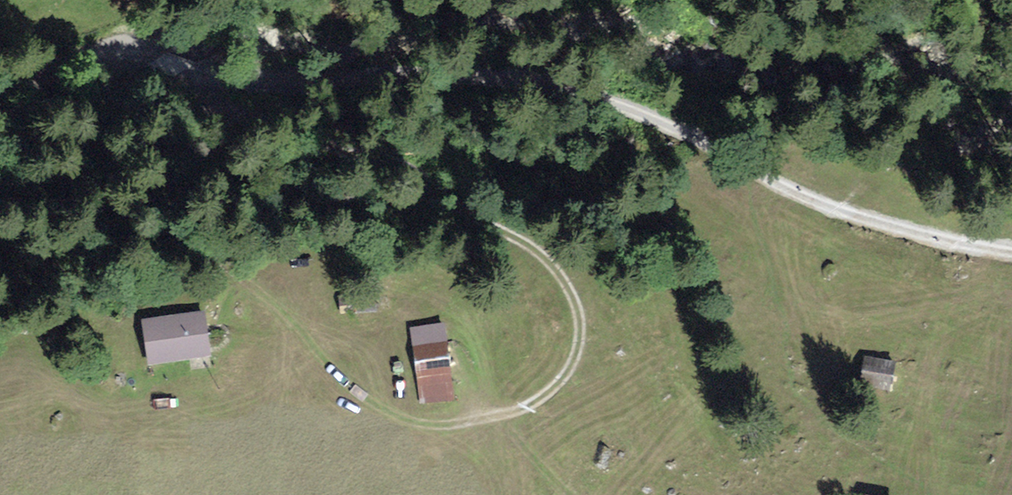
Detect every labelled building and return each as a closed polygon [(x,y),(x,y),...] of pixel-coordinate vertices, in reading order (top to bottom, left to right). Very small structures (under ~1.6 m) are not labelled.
[(340,299),(341,312),(375,309),(374,296),(340,299)] [(191,356),(189,344),(207,341),(203,314),(144,322),(149,362),(191,356)] [(450,399),(447,370),(443,370),(440,345),(446,344),(444,327),(412,331),(420,403),(450,399)] [(191,356),(209,353),(207,341),(189,344),(191,356)] [(866,359),(862,384),(891,388),(895,363),(866,359)]
